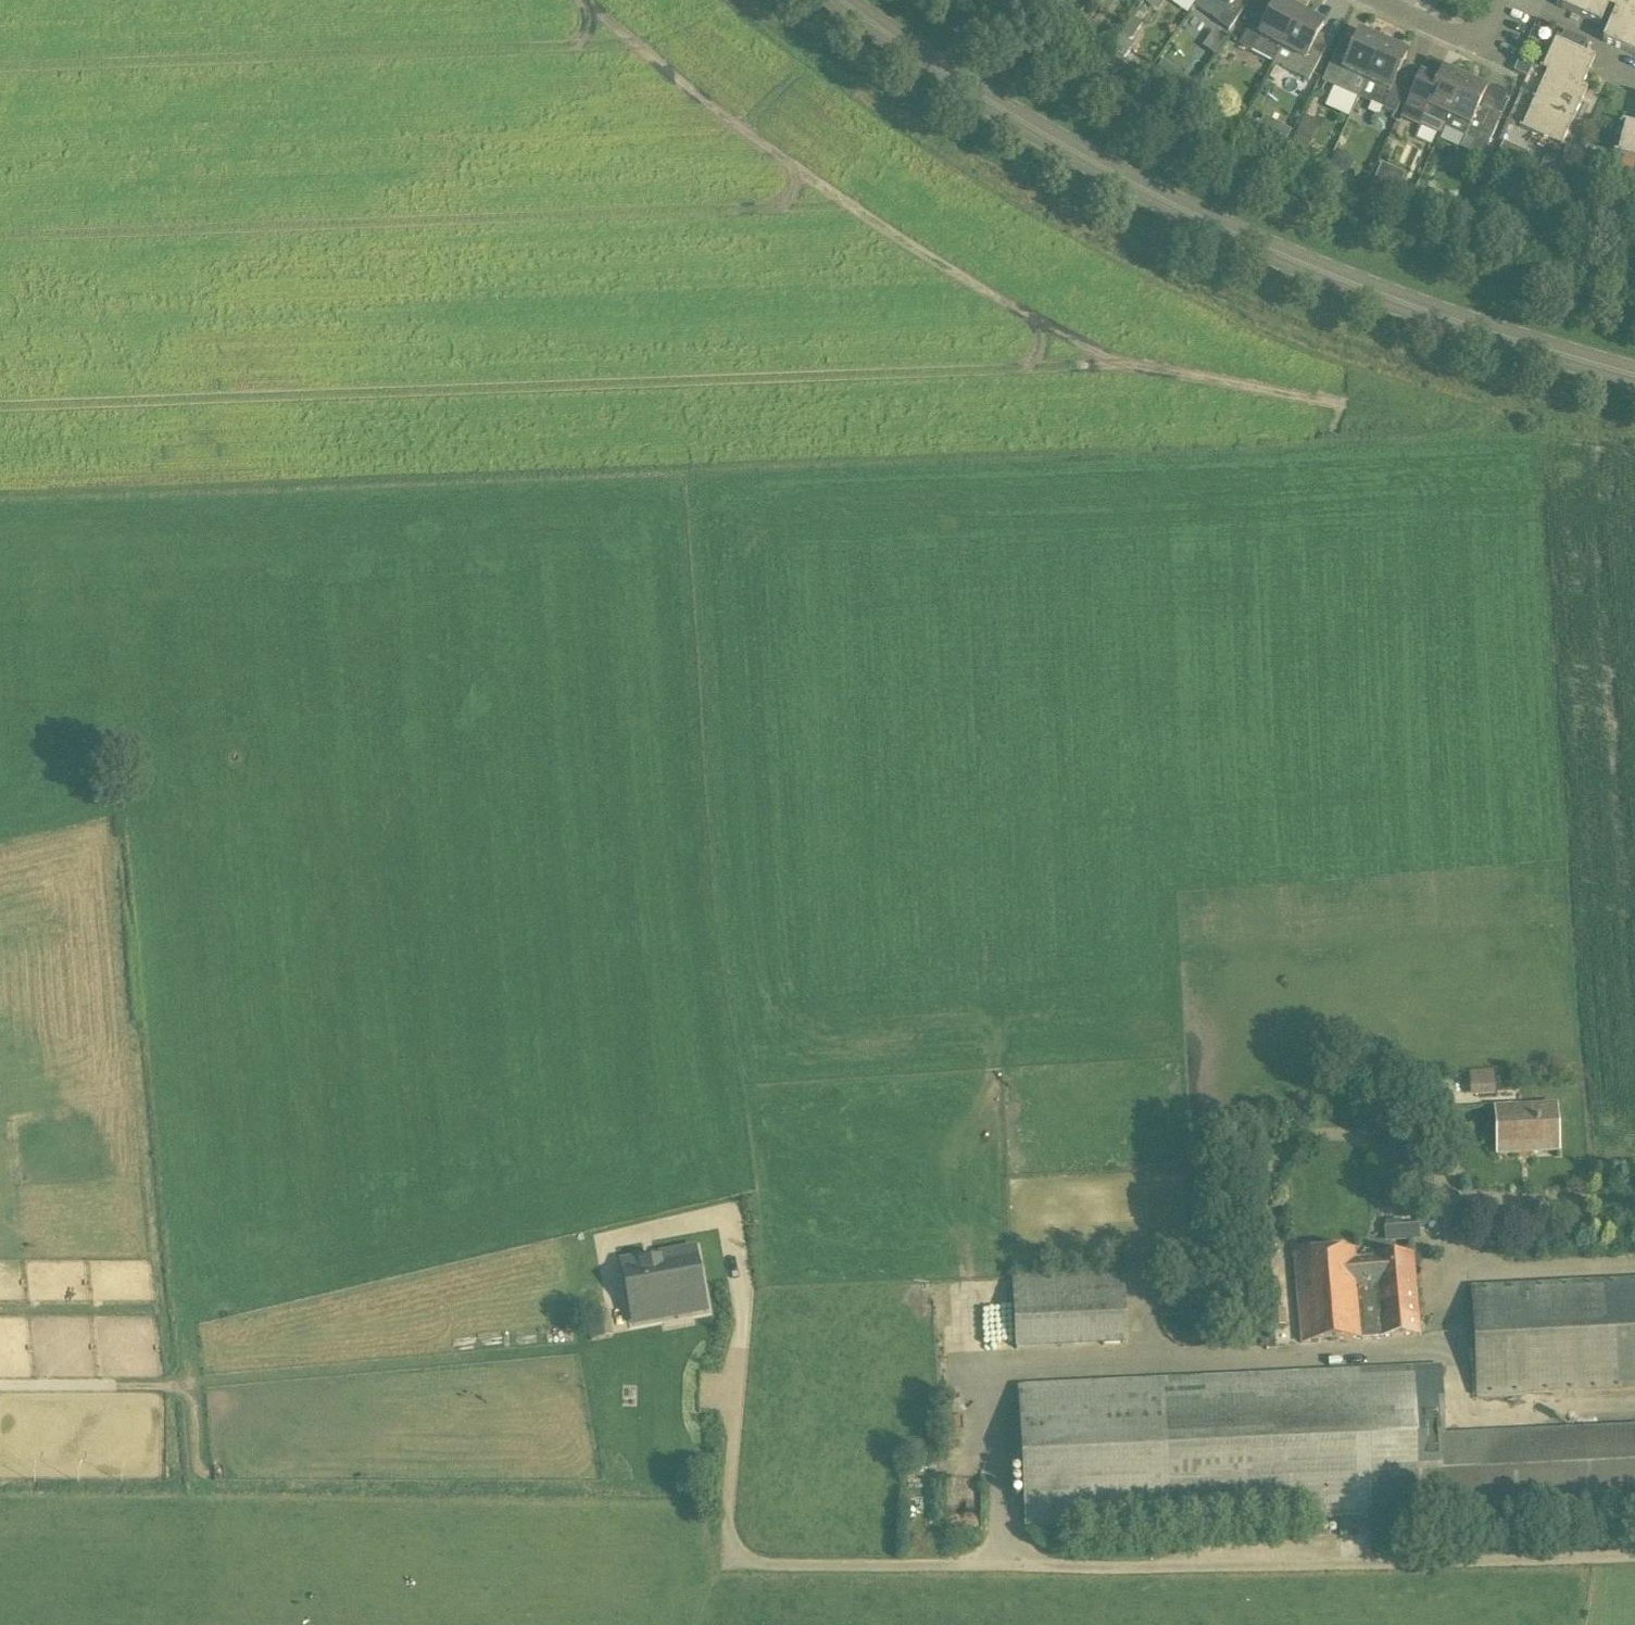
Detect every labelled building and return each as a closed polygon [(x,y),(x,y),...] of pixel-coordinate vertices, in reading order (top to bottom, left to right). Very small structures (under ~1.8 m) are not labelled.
[(1214,20),(1229,31),(1245,9),(1234,1),(1234,0),(1218,0),(1214,20)] [(1557,6),(1608,29),(1603,41),(1634,55),(1634,0),(1560,0),(1557,6)] [(1274,64),(1282,49),(1301,14),(1278,1),(1265,26),(1253,19),(1239,46),(1274,64)] [(1324,26),(1301,14),(1282,49),(1274,64),(1308,82),(1322,56),(1311,50),(1324,26)] [(1086,19),(1080,27),(1109,48),(1118,35),(1098,21),(1095,25),(1086,19)] [(1131,28),(1139,39),(1153,29),(1146,19),(1131,28)] [(1359,99),(1367,82),(1383,44),(1360,33),(1349,58),(1336,52),(1322,83),(1359,99)] [(1583,85),(1596,57),(1556,39),(1543,69),(1545,70),(1548,71),(1548,70),(1583,85)] [(1408,55),(1383,44),(1367,82),(1359,99),(1395,115),(1409,85),(1396,80),(1408,55)] [(1588,88),(1583,85),(1548,70),(1548,71),(1545,70),(1533,98),(1575,117),(1588,88)] [(1440,135),(1443,128),(1465,81),(1443,71),(1437,84),(1420,77),(1402,118),(1440,135)] [(1465,81),(1443,128),(1465,138),(1460,149),(1470,153),(1464,165),(1484,173),(1494,151),(1487,148),(1501,117),(1480,108),(1487,91),(1465,81)] [(1562,146),(1575,117),(1533,98),(1520,127),(1562,146)] [(1622,124),(1614,156),(1634,161),(1634,127),(1622,124)] [(1508,159),(1514,145),(1503,140),(1497,154),(1508,159)] [(1569,160),(1547,150),(1536,174),(1560,184),(1562,181),(1560,180),(1567,166),(1569,160)] [(1504,1093),(1504,1073),(1479,1073),(1479,1093),(1504,1093)] [(1497,1155),(1558,1152),(1555,1107),(1495,1110),(1497,1155)] [(640,1256),(620,1260),(632,1329),(709,1314),(697,1246),(660,1252),(659,1250),(640,1254),(640,1256)] [(1355,1260),(1354,1249),(1294,1254),(1302,1344),(1379,1337),(1379,1338),(1418,1335),(1412,1255),(1355,1260)] [(1470,1287),(1474,1398),(1634,1389),(1634,1278),(1470,1287)] [(615,1284),(591,1288),(600,1339),(623,1335),(615,1284)] [(1023,1347),(1136,1344),(1135,1286),(1042,1289),(1043,1315),(1022,1316),(1023,1347)] [(1438,1367),(1166,1381),(1017,1390),(1024,1536),(1172,1527),(1331,1520),(1331,1523),(1340,1523),(1340,1538),(1351,1538),(1350,1522),(1360,1522),(1360,1518),(1634,1506),(1634,1425),(1442,1434),(1438,1367)]
